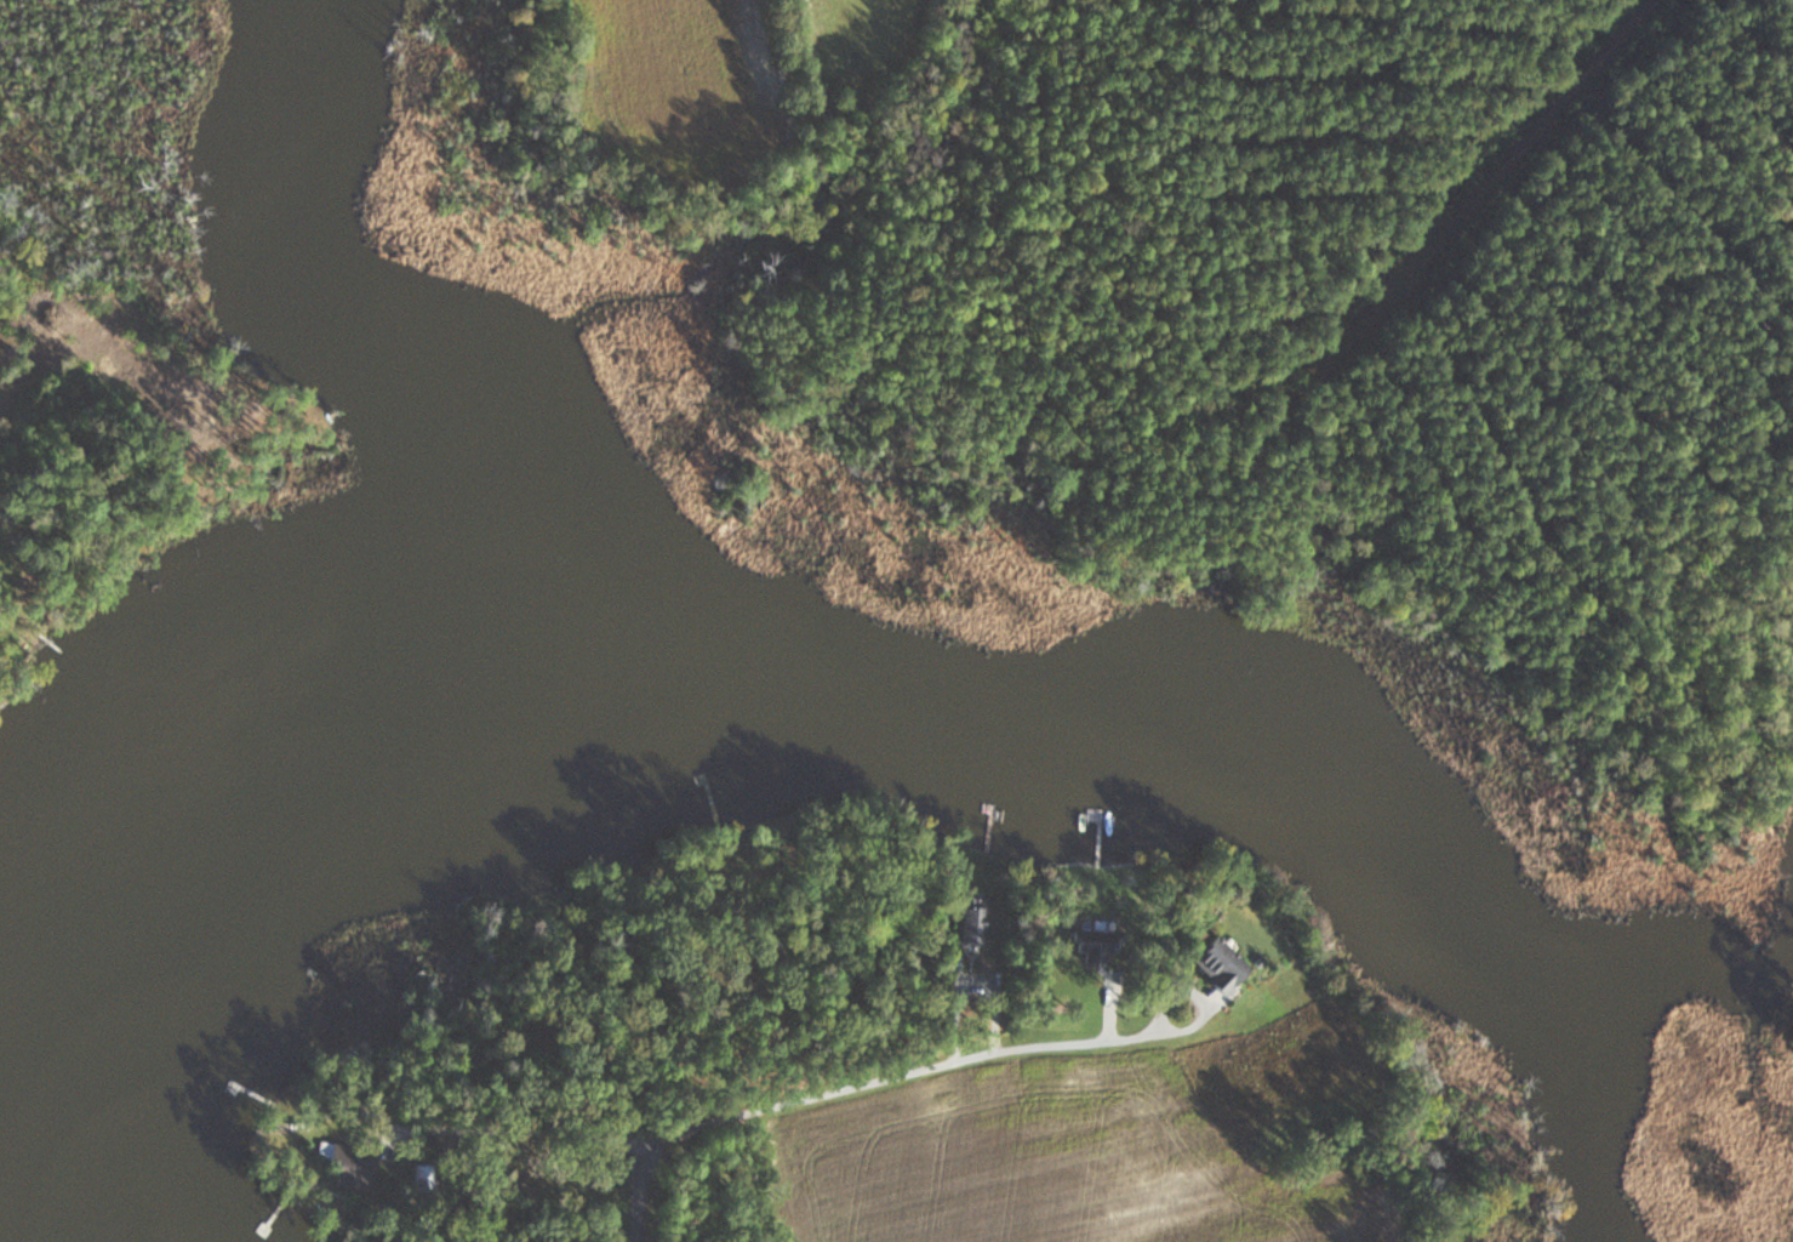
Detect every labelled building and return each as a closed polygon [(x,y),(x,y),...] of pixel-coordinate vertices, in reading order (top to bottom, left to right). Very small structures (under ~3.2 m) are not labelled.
[(981,944),(981,899),(958,899),(958,944),(981,944)] [(1188,961),(1221,994),(1248,967),(1215,934),(1188,961)]
